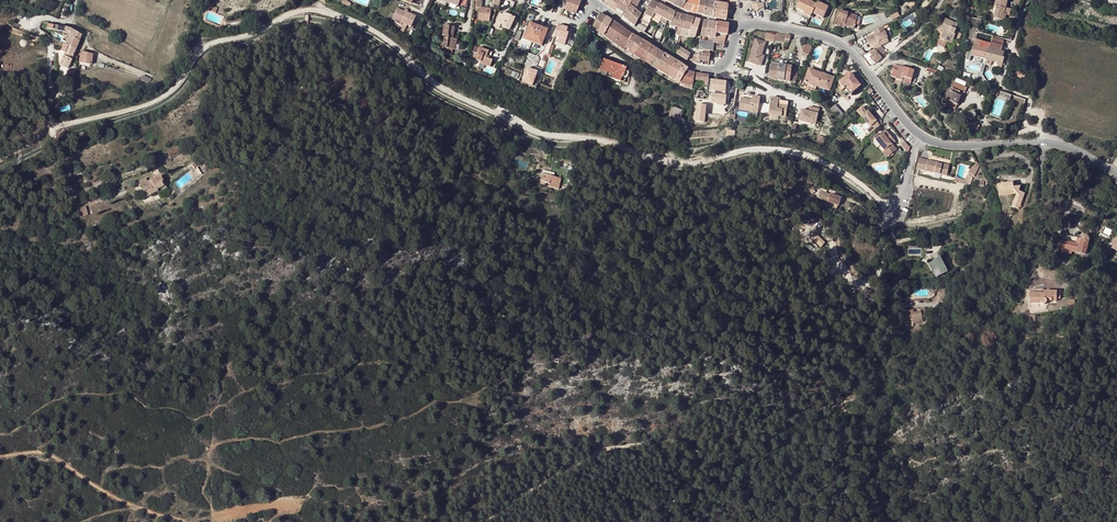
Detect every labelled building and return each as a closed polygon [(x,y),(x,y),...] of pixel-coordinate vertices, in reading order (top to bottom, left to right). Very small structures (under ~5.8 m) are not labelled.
[(578,0),(568,0),(564,9),(576,14),(581,1),(578,0)] [(606,3),(614,10),(619,2),(620,3),(621,0),(609,0),(606,3)] [(632,0),(621,0),(620,3),(619,2),(614,10),(614,11),(622,17),(629,5),(629,4),(630,3),(632,0)] [(673,6),(681,9),(684,3),(686,0),(677,0),(673,6)] [(697,14),(699,0),(697,0),(686,0),(684,3),(693,7),(690,12),(697,14)] [(697,14),(703,15),(706,1),(699,0),(697,14)] [(796,9),(804,12),(803,14),(810,18),(816,5),(805,0),(800,0),(796,9)] [(1004,21),(1006,14),(1004,14),(1007,0),(996,0),(994,7),(996,7),(994,18),(1004,21)] [(482,1),(476,1),(475,7),(479,8),(478,19),(489,21),(491,9),(481,8),(482,1)] [(644,14),(641,20),(648,24),(651,20),(651,18),(652,18),(654,14),(659,5),(651,1),(644,14)] [(703,15),(712,17),(714,3),(706,1),(703,15)] [(693,7),(684,3),(681,9),(690,12),(693,7)] [(712,17),(718,19),(721,4),(714,3),(712,17)] [(549,4),(546,11),(552,13),(554,6),(549,4)] [(723,4),(721,4),(718,19),(726,20),(727,11),(729,11),(729,9),(727,7),(726,5),(723,4)] [(634,10),(629,5),(622,17),(628,21),(634,10)] [(654,14),(661,18),(666,9),(659,5),(654,14)] [(406,13),(397,8),(392,18),(402,22),(401,23),(411,27),(416,17),(406,13)] [(661,18),(667,21),(669,22),(670,23),(674,14),(671,12),(666,9),(661,18)] [(641,15),(634,10),(628,21),(632,25),(634,27),(641,15)] [(500,26),(509,30),(515,17),(506,13),(504,13),(503,12),(502,15),(499,13),(493,26),(499,28),(500,26)] [(857,17),(838,12),(834,26),(841,27),(842,23),(845,24),(845,26),(854,29),(854,28),(855,25),(857,17)] [(592,28),(598,32),(606,17),(600,13),(592,28)] [(661,18),(654,14),(652,18),(651,18),(651,20),(658,24),(659,22),(661,18)] [(670,23),(668,29),(676,32),(677,27),(680,15),(675,14),(674,14),(670,23)] [(682,16),(680,15),(677,27),(676,32),(675,35),(680,36),(681,35),(683,29),(686,17),(684,17),(682,16)] [(611,21),(606,17),(598,32),(603,36),(611,21)] [(681,35),(688,37),(692,19),(686,17),(683,29),(681,35)] [(692,19),(688,37),(694,37),(695,37),(700,20),(692,19)] [(945,20),(941,30),(943,31),(942,33),(940,40),(939,40),(937,47),(944,49),(946,43),(951,45),(955,35),(954,34),(957,25),(945,20)] [(616,42),(622,46),(621,48),(624,50),(625,47),(631,35),(611,21),(603,36),(615,43),(616,42)] [(700,36),(699,48),(703,50),(710,50),(713,51),(714,43),(715,34),(715,33),(716,23),(703,21),(700,36)] [(715,34),(721,35),(723,24),(716,23),(715,33),(715,34)] [(538,27),(529,24),(523,39),(532,42),(538,27)] [(75,48),(81,35),(68,28),(48,25),(47,29),(69,33),(65,44),(75,48)] [(452,53),(453,49),(454,39),(452,39),(451,39),(451,37),(452,37),(454,27),(443,25),(442,35),(444,35),(442,47),(443,47),(443,51),(452,53)] [(557,43),(564,45),(567,33),(566,33),(566,31),(567,28),(557,26),(554,36),(558,37),(557,43)] [(538,27),(532,42),(540,46),(546,30),(538,27)] [(875,36),(870,39),(873,44),(870,46),(872,51),(881,46),(878,41),(887,37),(883,28),(874,33),(875,36)] [(774,41),(781,43),(782,35),(775,33),(774,39),(774,41)] [(715,34),(714,43),(724,44),(726,35),(721,35),(715,34)] [(636,38),(631,35),(625,47),(629,49),(630,50),(636,38)] [(629,49),(627,52),(633,56),(641,41),(636,38),(630,50),(629,49)] [(971,57),(986,61),(993,62),(998,64),(998,63),(1003,64),(1004,59),(1003,59),(1005,53),(1002,52),(1004,41),(992,38),(992,41),(991,45),(981,43),(981,42),(976,40),(972,52),(968,51),(966,61),(970,62),(971,57)] [(651,47),(641,41),(633,56),(643,61),(651,47)] [(59,66),(67,69),(75,48),(65,44),(64,44),(61,51),(64,53),(59,66)] [(764,47),(754,44),(748,62),(761,66),(764,55),(762,55),(764,47)] [(811,48),(805,46),(802,54),(809,56),(811,48)] [(473,59),(480,61),(480,63),(490,66),(492,60),(488,59),(486,58),(487,56),(488,51),(479,47),(477,53),(476,53),(473,59)] [(658,51),(651,47),(643,61),(650,65),(658,51)] [(676,54),(687,60),(690,54),(678,47),(677,48),(676,54)] [(663,54),(658,51),(650,65),(655,69),(663,54)] [(879,53),(877,51),(870,59),(874,63),(878,59),(879,60),(881,58),(878,54),(879,53)] [(81,53),(79,62),(91,65),(92,56),(81,53)] [(699,64),(700,60),(708,61),(709,54),(698,53),(698,54),(697,63),(698,64),(699,64)] [(675,61),(663,54),(655,69),(667,76),(675,61)] [(709,54),(708,61),(710,62),(720,63),(721,56),(709,54)] [(626,68),(612,63),(604,60),(603,60),(602,62),(599,70),(606,72),(613,74),(611,78),(620,81),(622,77),(625,71),(626,68)] [(682,66),(675,61),(667,76),(674,80),(682,66)] [(779,66),(771,65),(768,65),(766,78),(784,81),(786,67),(779,66)] [(682,66),(674,80),(679,82),(685,71),(686,71),(687,68),(682,66)] [(896,80),(902,82),(903,78),(912,80),(914,71),(899,67),(899,68),(894,66),(891,78),(896,79),(896,80)] [(795,68),(792,68),(786,67),(784,81),(796,83),(797,79),(794,78),(794,74),(795,68)] [(821,75),(815,73),(815,72),(809,70),(805,82),(817,86),(821,75)] [(685,71),(679,82),(692,86),(694,73),(686,71),(685,71)] [(1014,79),(1016,79),(1024,81),(1025,76),(1026,74),(1015,72),(1014,79)] [(852,94),(860,87),(854,79),(855,78),(850,73),(839,83),(841,86),(838,88),(841,91),(846,87),(852,94)] [(834,79),(828,76),(827,78),(821,75),(817,86),(830,91),(834,79)] [(860,87),(862,85),(856,77),(855,78),(854,79),(860,87)] [(815,91),(817,86),(805,82),(803,86),(815,91)] [(955,83),(952,90),(962,94),(964,95),(967,88),(955,83)] [(955,111),(957,105),(958,102),(962,94),(952,90),(951,91),(950,91),(949,92),(948,92),(944,100),(942,105),(955,111)] [(726,104),(726,94),(711,94),(711,104),(726,104)] [(751,101),(740,99),(738,109),(756,113),(760,97),(752,96),(752,97),(751,101)] [(785,119),(787,109),(777,107),(778,102),(778,100),(770,99),(767,115),(785,119)] [(706,122),(706,105),(696,104),(696,122),(706,122)] [(839,121),(844,116),(835,106),(830,110),(839,121)] [(682,125),(684,120),(684,119),(680,117),(677,116),(679,112),(682,113),(682,111),(671,107),(667,120),(682,125)] [(862,117),(870,127),(877,121),(868,111),(867,112),(862,107),(857,112),(862,117)] [(808,114),(801,112),(797,121),(814,126),(819,113),(814,111),(813,116),(808,114)] [(971,111),(970,112),(969,112),(968,113),(968,114),(967,115),(968,115),(968,116),(968,117),(969,118),(970,119),(971,119),(972,119),(973,119),(974,118),(975,118),(975,117),(976,116),(976,115),(975,114),(975,113),(974,112),(973,112),(973,111),(972,111),(971,111)] [(880,125),(877,121),(870,127),(866,130),(870,134),(880,125)] [(979,125),(966,122),(965,128),(978,131),(979,125)] [(878,133),(873,138),(885,151),(886,150),(890,155),(896,150),(892,145),(896,142),(886,131),(883,134),(881,136),(879,134),(878,133)] [(908,148),(903,142),(899,145),(906,153),(908,148)] [(202,163),(200,159),(196,162),(197,163),(192,165),(194,168),(202,163)] [(946,176),(949,166),(941,164),(941,166),(936,165),(937,163),(923,160),(918,159),(918,160),(916,169),(919,170),(921,170),(946,176)] [(976,161),(974,163),(968,173),(973,177),(978,167),(976,161)] [(202,175),(197,167),(193,170),(198,178),(202,175)] [(558,179),(554,178),(542,175),(540,182),(539,184),(555,189),(558,179)] [(147,198),(158,192),(157,191),(166,186),(161,177),(154,180),(153,180),(148,182),(141,186),(147,198)] [(972,178),(966,177),(965,180),(955,178),(954,182),(969,186),(972,178)] [(997,185),(998,192),(1014,190),(1016,194),(1012,207),(1018,210),(1019,208),(1021,208),(1022,206),(1020,205),(1024,194),(1018,192),(1019,189),(1018,187),(1013,188),(1012,183),(997,185)] [(820,191),(817,198),(828,202),(827,204),(838,209),(842,199),(831,194),(830,196),(820,191)] [(86,207),(78,209),(80,216),(87,214),(86,207)] [(844,222),(854,229),(858,224),(848,217),(844,222)] [(817,232),(815,234),(825,244),(827,241),(817,232)] [(821,248),(825,244),(815,234),(811,238),(821,248)] [(1065,236),(1064,241),(1076,244),(1079,245),(1080,239),(1065,236)] [(1076,244),(1064,241),(1062,254),(1071,256),(1072,252),(1085,255),(1088,241),(1088,240),(1088,239),(1087,238),(1087,237),(1086,237),(1085,237),(1084,237),(1083,237),(1082,237),(1081,238),(1080,239),(1079,245),(1076,244)] [(942,261),(941,260),(941,261),(936,263),(935,262),(929,265),(935,276),(936,278),(947,272),(942,261)] [(958,290),(953,286),(948,292),(953,296),(958,290)] [(1044,293),(1029,293),(1029,303),(1041,303),(1042,304),(1043,304),(1044,304),(1045,304),(1046,303),(1046,302),(1056,302),(1056,299),(1060,299),(1060,291),(1056,290),(1056,291),(1044,291),(1044,293)] [(1074,312),(1075,301),(1067,300),(1062,311),(1074,312)] [(920,311),(914,313),(911,313),(911,311),(903,312),(905,323),(912,321),(913,323),(922,321),(922,317),(927,316),(925,308),(920,309),(920,311)]
